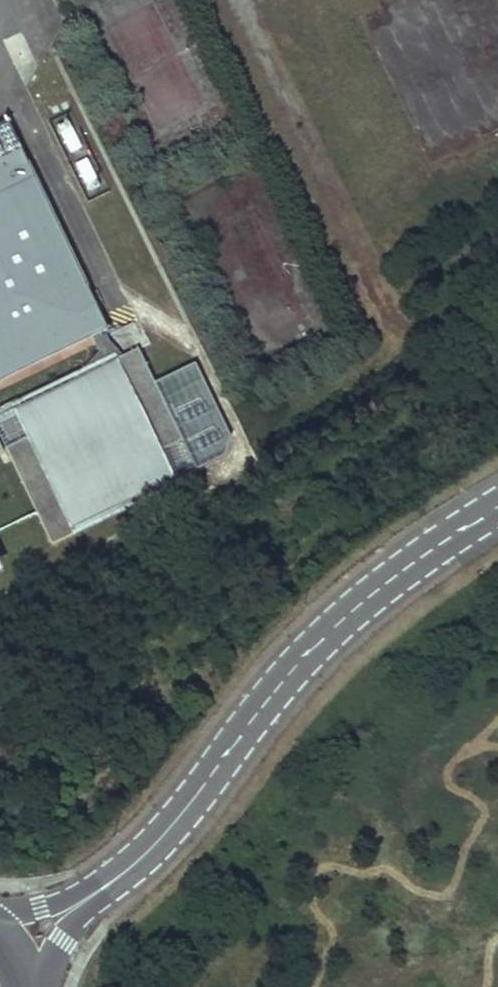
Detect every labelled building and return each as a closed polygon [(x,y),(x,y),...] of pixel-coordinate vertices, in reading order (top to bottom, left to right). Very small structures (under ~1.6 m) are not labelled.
[(87,328),(99,352),(59,378),(12,400),(24,427),(1,438),(48,534),(70,523),(67,516),(168,468),(154,438),(176,427),(154,383),(120,312),(103,320),(7,121),(0,124),(0,370),(87,328)] [(70,122),(58,127),(69,150),(81,144),(70,122)] [(154,383),(190,457),(233,436),(198,362),(154,383)] [(12,400),(10,398),(0,403),(0,435),(1,438),(24,427),(12,400)] [(190,457),(176,427),(154,438),(168,468),(190,457)]
